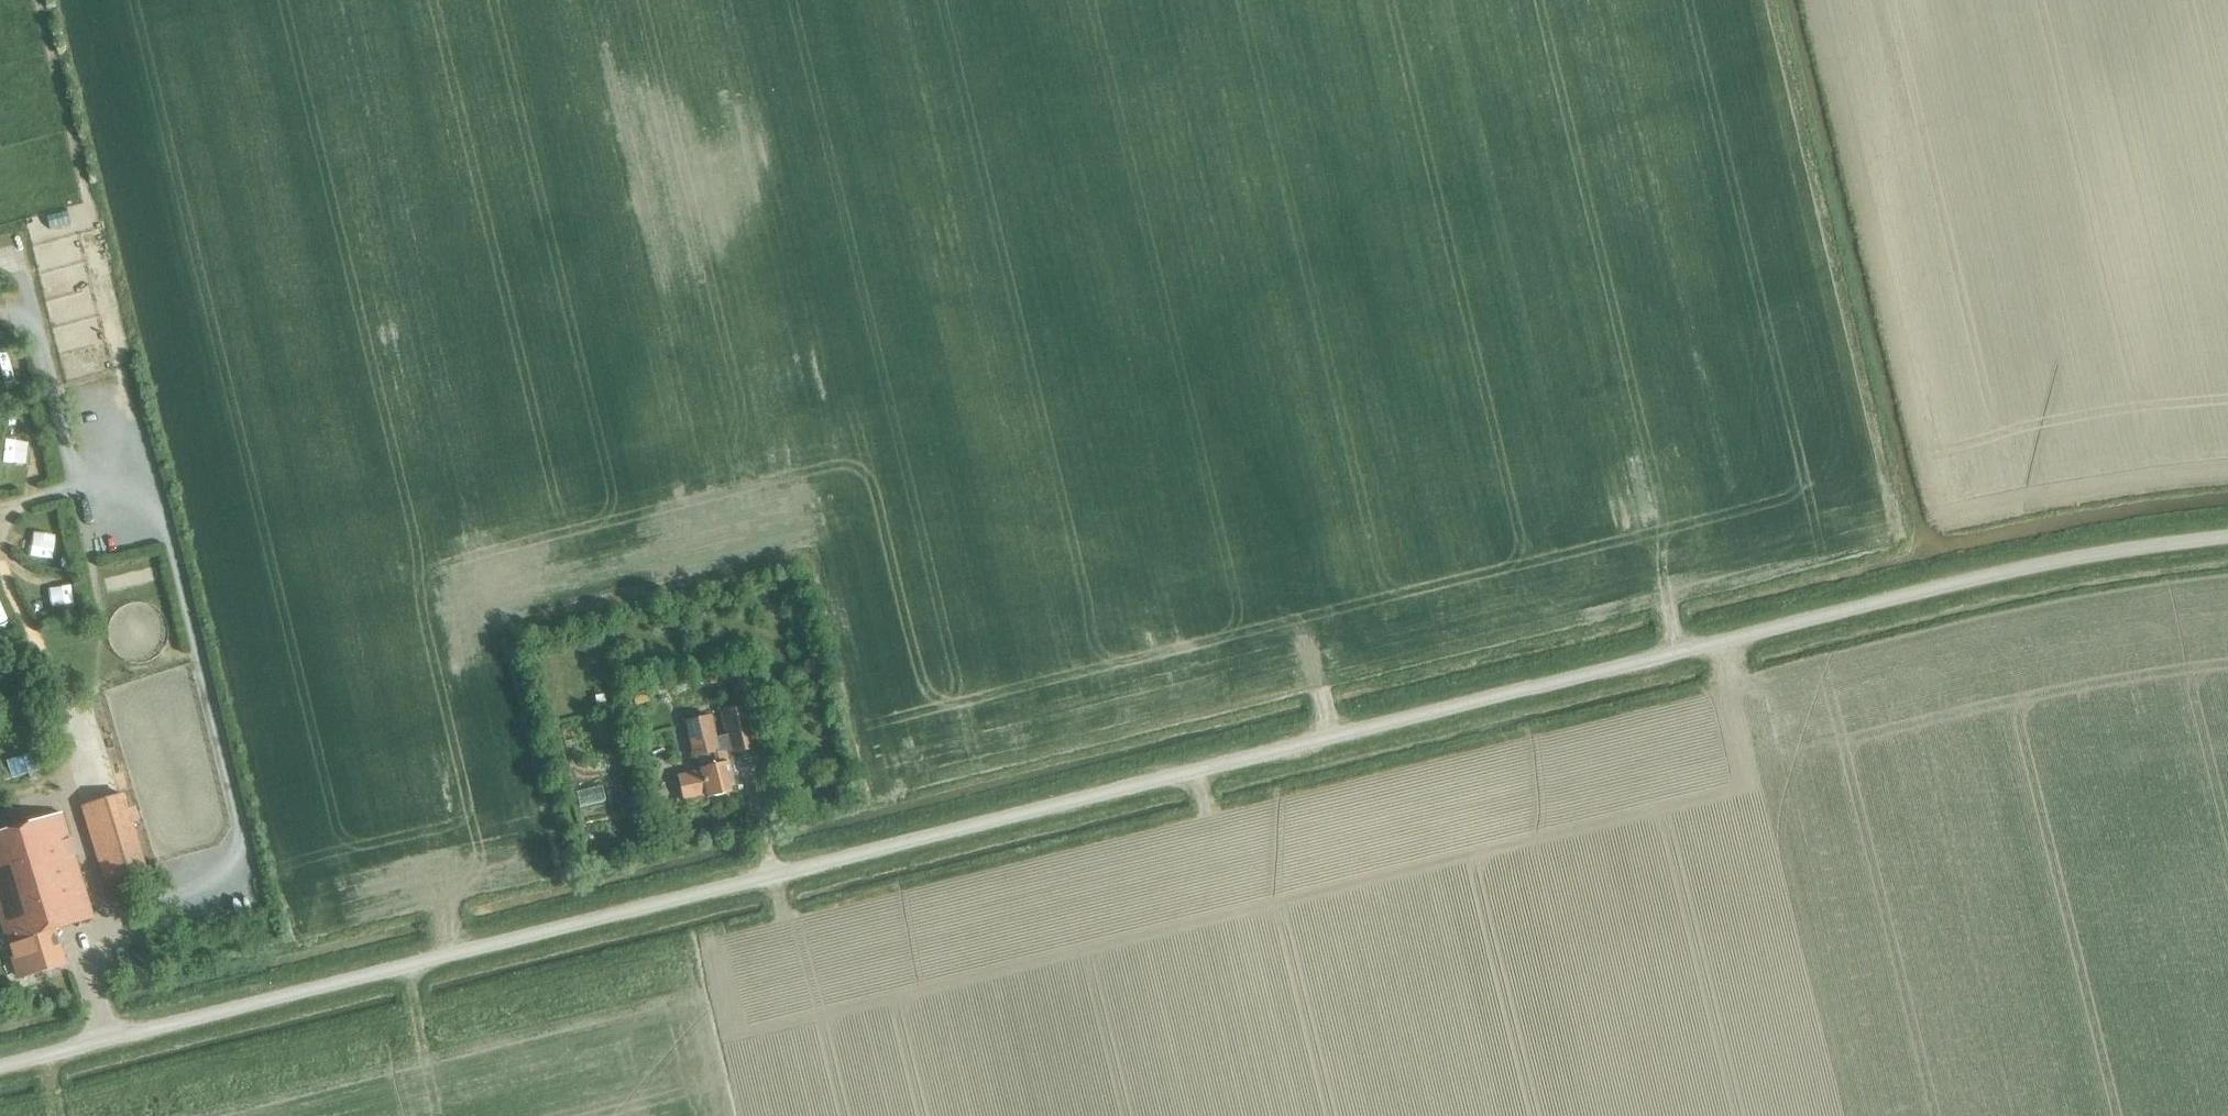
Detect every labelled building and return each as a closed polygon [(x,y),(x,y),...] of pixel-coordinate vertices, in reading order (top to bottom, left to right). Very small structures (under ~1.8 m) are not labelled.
[(632,688),(635,704),(649,701),(646,685),(632,688)] [(725,750),(718,752),(710,716),(686,722),(694,758),(698,757),(701,771),(677,777),(683,801),(707,795),(707,798),(730,793),(729,787),(733,786),(725,750)] [(725,726),(731,750),(755,744),(749,720),(725,726)] [(2,778),(45,765),(35,733),(0,744),(0,772),(2,778)] [(79,804),(102,878),(144,865),(121,791),(79,804)] [(55,932),(95,920),(63,815),(0,834),(0,915),(18,977),(64,963),(54,932),(55,932)]
